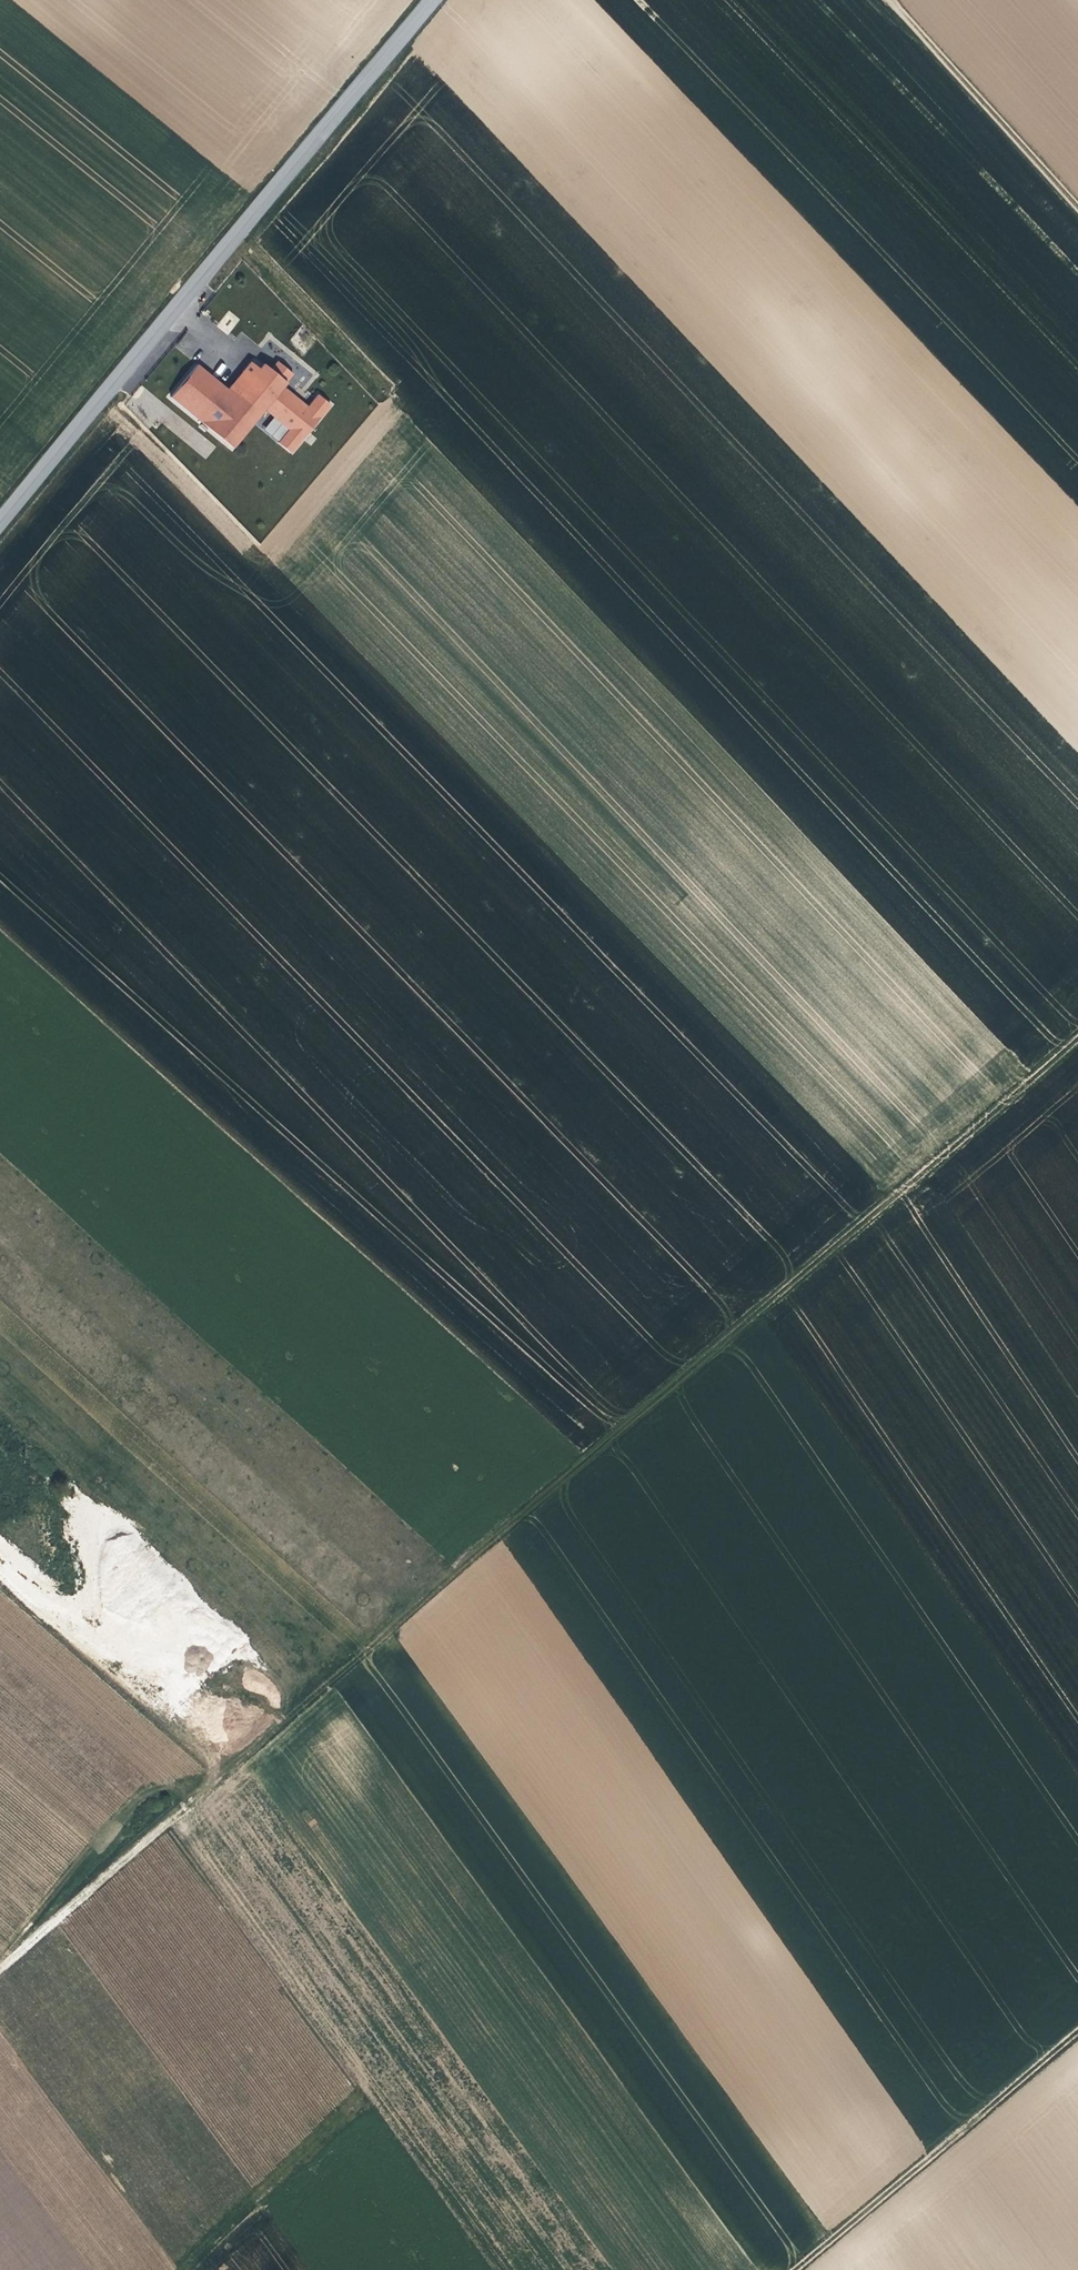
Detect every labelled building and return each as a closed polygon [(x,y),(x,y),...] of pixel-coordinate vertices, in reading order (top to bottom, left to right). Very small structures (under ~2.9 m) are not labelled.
[(216,326),(227,334),(240,319),(228,310),(216,326)] [(226,390),(196,365),(170,397),(231,447),(264,408),(289,429),(301,439),(329,405),(317,394),(306,407),(281,387),(292,374),(276,361),(271,367),(264,361),(258,368),(250,361),(241,372),(249,379),(239,391),(231,385),(226,390)] [(249,379),(241,372),(231,385),(239,391),(249,379)] [(301,439),(289,429),(277,443),(290,453),(301,439)]
